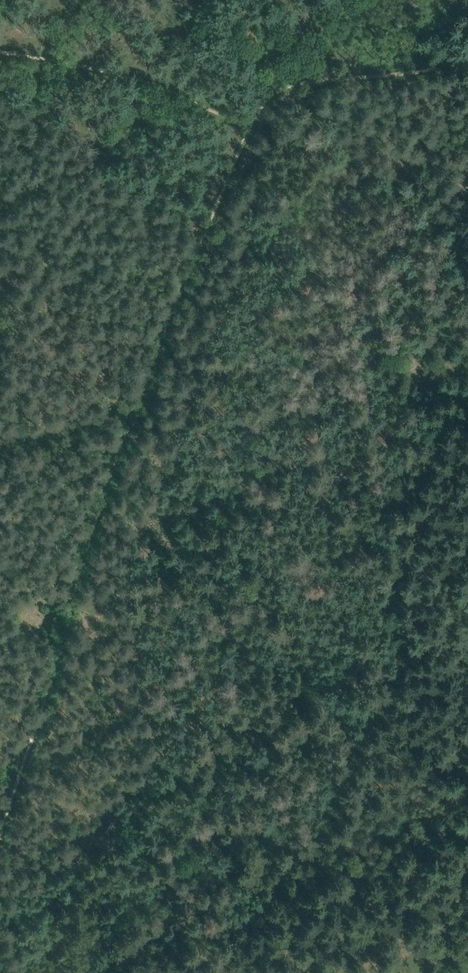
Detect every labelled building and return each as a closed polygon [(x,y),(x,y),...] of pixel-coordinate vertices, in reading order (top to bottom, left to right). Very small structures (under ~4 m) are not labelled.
[(453,171),(459,176),(466,168),(460,163),(453,171)]
